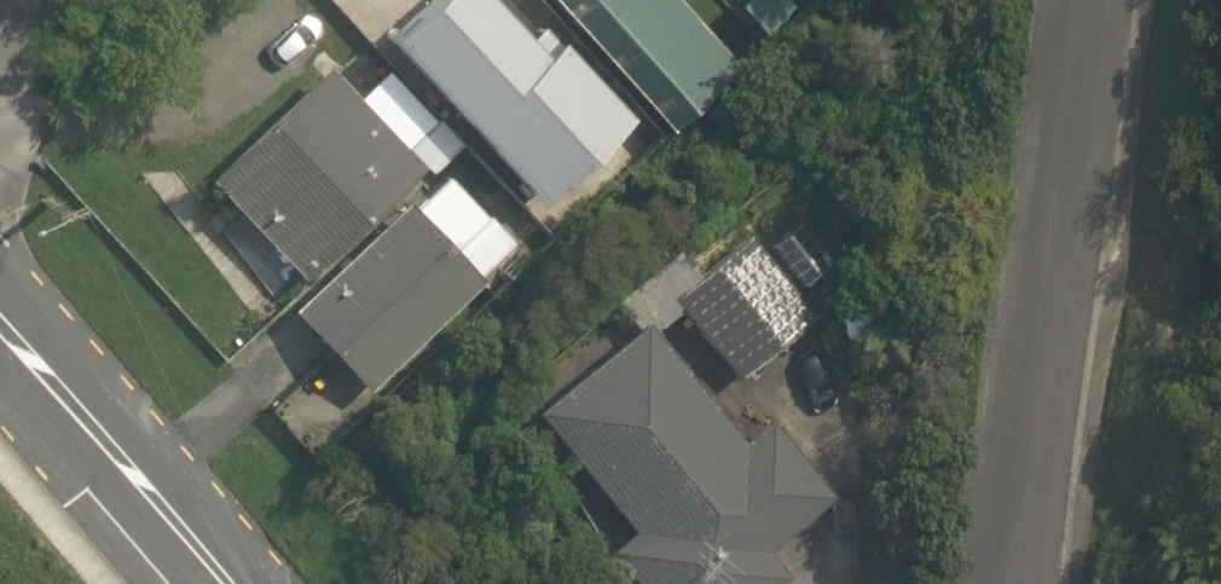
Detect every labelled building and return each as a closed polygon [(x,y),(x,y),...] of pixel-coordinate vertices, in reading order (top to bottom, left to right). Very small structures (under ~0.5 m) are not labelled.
[(483,0),(426,0),(383,40),(532,200),(622,117),(550,40),(534,55),(483,0)] [(665,133),(729,79),(663,0),(554,0),(665,133)] [(789,0),(736,0),(736,1),(768,35),(797,8),(789,0)] [(204,181),(299,279),(413,168),(397,151),(429,120),(379,68),(348,98),(320,69),(204,181)] [(832,264),(797,220),(767,244),(802,288),(832,264)] [(738,238),(660,301),(734,391),(811,328),(738,238)] [(637,332),(527,421),(621,535),(592,558),(614,583),(789,583),(767,556),(827,508),(764,431),(736,454),(637,332)]
